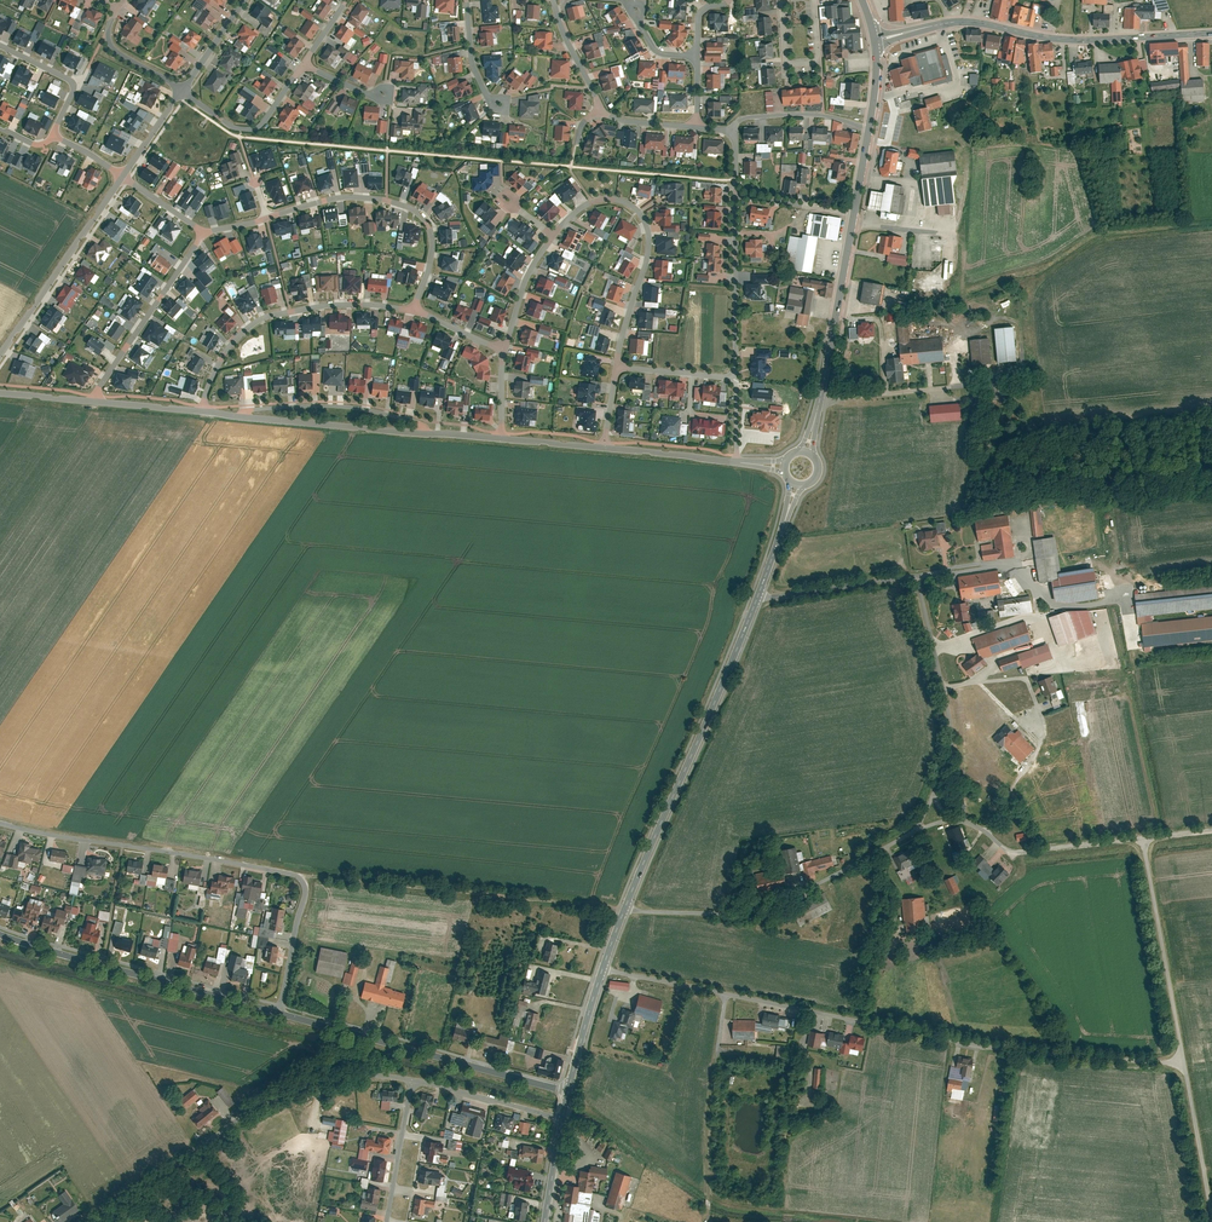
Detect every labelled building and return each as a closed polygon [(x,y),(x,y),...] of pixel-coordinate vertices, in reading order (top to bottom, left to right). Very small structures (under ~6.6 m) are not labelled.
[(41,2),(38,8),(47,12),(53,0),(36,0),(41,2)] [(58,6),(72,13),(75,7),(78,2),(74,0),(61,0),(58,6)] [(155,0),(137,0),(132,7),(141,13),(138,16),(145,21),(147,22),(150,19),(145,16),(156,1),(155,0)] [(192,19),(207,29),(215,18),(203,10),(208,2),(204,0),(196,0),(193,5),(199,9),(192,19)] [(312,10),(327,21),(335,10),(328,5),(332,0),(319,0),(312,10)] [(436,13),(454,14),(455,0),(437,0),(436,13)] [(668,4),(668,14),(672,14),(672,20),(686,21),(687,0),(674,0),(674,5),(668,4)] [(756,11),(770,10),(769,0),(756,0),(756,11)] [(890,7),(888,7),(889,21),(903,20),(903,15),(911,14),(911,18),(929,16),(928,3),(910,5),(910,8),(904,8),(903,0),(890,0),(890,7)] [(947,9),(960,1),(959,0),(942,0),(947,9)] [(989,18),(1005,22),(1010,0),(993,0),(989,18)] [(1082,3),(1103,4),(1102,13),(1110,13),(1113,13),(1114,4),(1106,4),(1106,0),(1082,0),(1082,3)] [(1154,4),(1155,4),(1157,11),(1169,8),(1166,0),(1153,0),(1154,4)] [(491,1),(483,1),(485,21),(497,20),(497,17),(501,16),(500,6),(491,7),(491,1)] [(258,2),(250,15),(262,23),(258,30),(260,32),(267,36),(273,29),(269,26),(273,20),(267,16),(270,10),(258,2)] [(852,16),(851,2),(839,2),(839,3),(834,3),(834,4),(828,4),(829,19),(837,18),(838,29),(842,29),(842,30),(840,31),(840,39),(846,39),(847,50),(860,49),(860,38),(864,38),(863,28),(860,28),(859,18),(855,19),(855,16),(852,16)] [(1031,6),(1015,2),(1010,23),(1032,28),(1035,14),(1042,16),(1045,5),(1032,2),(1031,6)] [(360,3),(349,20),(358,27),(370,9),(360,3)] [(421,4),(417,6),(416,18),(426,19),(427,4),(421,4)] [(1135,7),(1126,7),(1125,28),(1140,29),(1140,19),(1153,19),(1154,4),(1135,4),(1135,7)] [(540,6),(528,5),(526,19),(539,20),(540,6)] [(577,6),(567,9),(570,21),(581,18),(577,6)] [(620,6),(609,12),(616,25),(627,20),(620,6)] [(75,7),(72,13),(70,17),(76,20),(81,10),(75,7)] [(517,16),(517,18),(523,18),(523,9),(514,9),(513,16),(517,16)] [(87,10),(81,22),(95,29),(102,14),(92,10),(91,12),(87,10)] [(1110,13),(1102,13),(1093,12),(1092,26),(1109,27),(1110,13)] [(138,16),(135,14),(121,34),(137,45),(141,38),(136,34),(145,21),(138,16)] [(720,14),(710,14),(710,30),(719,30),(719,16),(720,14)] [(729,16),(719,16),(719,30),(719,32),(729,32),(729,16)] [(771,16),(758,17),(758,36),(772,35),(771,16)] [(309,17),(299,32),(310,39),(320,23),(309,17)] [(672,20),(659,19),(658,29),(672,29),(671,31),(666,37),(667,38),(665,39),(670,45),(672,44),(675,47),(684,40),(684,38),(685,37),(686,37),(687,29),(685,29),(685,25),(672,24),(672,20)] [(154,29),(148,25),(145,28),(151,33),(154,29)] [(253,30),(244,25),(238,34),(242,36),(240,39),(238,38),(234,45),(241,50),(245,45),(250,48),(260,32),(258,30),(255,28),(253,30)] [(343,25),(336,36),(347,42),(354,31),(343,25)] [(501,25),(481,27),(482,46),(494,45),(493,32),(502,31),(501,25)] [(459,26),(449,27),(450,40),(460,40),(459,26)] [(20,27),(12,42),(25,48),(30,40),(33,34),(20,27)] [(187,34),(183,40),(195,47),(202,36),(187,27),(184,32),(187,34)] [(290,39),(282,51),(295,59),(308,41),(287,27),(282,34),(290,39)] [(980,30),(965,31),(965,42),(981,41),(980,30)] [(33,34),(30,40),(35,43),(40,34),(35,31),(33,34)] [(552,32),(536,31),(535,47),(551,48),(552,32)] [(64,48),(68,35),(64,34),(60,47),(64,48)] [(182,40),(173,34),(170,38),(180,44),(182,40)] [(1000,36),(986,34),(984,46),(998,48),(1000,36)] [(1017,36),(1005,34),(1000,58),(1012,60),(1016,41),(1017,36)] [(644,49),(637,37),(626,43),(633,55),(644,49)] [(723,41),(705,41),(706,50),(703,50),(704,62),(722,61),(722,53),(723,53),(723,41)] [(772,41),(758,42),(759,59),(773,59),(772,41)] [(1025,43),(1016,41),(1012,60),(1012,62),(1024,64),(1025,56),(1023,56),(1025,43)] [(1037,41),(1026,42),(1030,74),(1041,72),(1040,60),(1053,59),(1051,42),(1037,43),(1037,41)] [(42,42),(37,54),(50,60),(52,57),(55,49),(42,42)] [(182,48),(173,42),(170,47),(178,53),(182,48)] [(836,42),(824,43),(825,61),(837,60),(837,57),(842,57),(841,46),(836,46),(836,42)] [(1209,42),(1196,43),(1196,66),(1209,66),(1209,42)] [(372,48),(377,53),(382,48),(377,43),(372,48)] [(597,43),(585,47),(588,60),(601,57),(597,43)] [(1187,43),(1149,45),(1150,64),(1164,63),(1164,56),(1178,55),(1180,78),(1151,82),(1152,92),(1180,88),(1182,103),(1204,101),(1202,78),(1189,78),(1187,43)] [(271,44),(268,48),(276,53),(278,50),(271,44)] [(245,56),(229,46),(223,55),(225,56),(220,64),(229,70),(234,63),(238,65),(245,56)] [(340,52),(329,46),(320,59),(331,66),(340,52)] [(903,67),(892,70),(893,77),(891,77),(892,81),(894,81),(896,88),(911,84),(909,78),(912,77),(912,78),(921,76),(924,85),(949,79),(941,46),(915,53),(916,56),(901,60),(903,67)] [(56,47),(55,49),(52,57),(56,59),(61,49),(56,47)] [(177,69),(184,58),(179,55),(174,51),(165,64),(170,67),(171,65),(177,69)] [(68,52),(63,64),(75,70),(76,68),(81,59),(68,52)] [(272,64),(270,67),(282,76),(287,69),(283,66),(283,63),(286,60),(278,54),(275,60),(273,60),(271,62),(272,64)] [(2,75),(4,72),(8,63),(10,60),(0,55),(0,74),(2,75)] [(502,55),(483,56),(484,66),(487,65),(488,77),(496,82),(499,78),(498,65),(502,65),(502,55)] [(461,57),(449,58),(451,73),(463,72),(461,57)] [(1117,62),(1098,62),(1099,83),(1111,82),(1112,102),(1122,102),(1121,78),(1126,77),(1127,82),(1143,78),(1141,71),(1147,69),(1144,58),(1139,60),(1138,57),(1117,62)] [(85,61),(81,59),(76,68),(81,70),(85,61)] [(416,61),(396,59),(395,72),(403,72),(403,79),(415,80),(416,61)] [(570,60),(554,60),(553,76),(570,77),(570,60)] [(1092,60),(1074,62),(1075,71),(1066,72),(1067,84),(1077,83),(1077,74),(1093,73),(1092,60)] [(656,62),(639,61),(638,75),(655,76),(656,62)] [(374,69),(360,62),(354,74),(368,81),(374,69)] [(15,66),(8,63),(4,72),(11,75),(15,66)] [(100,63),(93,77),(109,84),(116,71),(100,63)] [(686,65),(670,64),(669,78),(685,79),(686,65)] [(19,66),(13,80),(27,87),(34,73),(19,66)] [(719,67),(719,74),(720,87),(725,87),(725,77),(730,77),(730,79),(738,79),(738,72),(730,72),(729,66),(719,67)] [(1058,66),(1050,67),(1051,76),(1059,76),(1058,66)] [(773,68),(760,68),(761,85),(774,84),(773,68)] [(217,70),(206,86),(217,93),(228,78),(217,70)] [(525,78),(513,70),(506,81),(518,89),(525,78)] [(613,74),(600,78),(604,92),(618,88),(613,74)] [(719,74),(707,74),(708,87),(720,87),(719,74)] [(968,85),(978,85),(978,74),(968,74),(968,85)] [(268,77),(260,89),(262,90),(261,91),(268,95),(272,90),(273,90),(275,86),(274,86),(276,82),(271,79),(268,77)] [(469,80),(453,86),(458,98),(474,92),(469,80)] [(859,81),(845,80),(843,99),(858,100),(859,81)] [(159,88),(142,81),(138,91),(143,94),(139,103),(151,108),(159,88)] [(295,94),(294,95),(305,103),(315,89),(304,82),(301,85),(299,84),(293,93),(295,94)] [(51,84),(48,90),(57,95),(60,88),(51,84)] [(819,86),(780,88),(781,105),(821,102),(819,86)] [(257,95),(245,87),(240,94),(253,102),(257,95)] [(421,90),(404,90),(404,102),(420,103),(421,90)] [(584,92),(564,90),(563,99),(571,100),(571,109),(583,110),(584,92)] [(46,92),(41,103),(54,109),(59,99),(46,92)] [(93,98),(97,100),(100,101),(103,95),(96,92),(93,98)] [(135,110),(141,96),(131,92),(125,106),(135,110)] [(771,92),(764,92),(766,111),(773,111),(771,92)] [(82,93),(77,104),(92,111),(97,100),(93,98),(82,93)] [(925,106),(912,110),(918,132),(931,129),(926,110),(942,106),(938,93),(923,97),(925,106)] [(359,101),(346,95),(340,107),(353,113),(359,101)] [(687,96),(670,95),(670,108),(687,108),(687,96)] [(542,101),(522,99),(520,114),(534,116),(535,112),(540,112),(542,101)] [(654,100),(634,99),(634,111),(654,112),(654,100)] [(250,101),(241,114),(250,120),(254,115),(255,116),(258,112),(257,111),(259,108),(250,101)] [(720,101),(706,101),(706,118),(720,118),(720,101)] [(0,108),(0,118),(11,123),(17,111),(8,107),(9,105),(3,102),(0,108)] [(473,103),(462,107),(468,121),(478,116),(473,103)] [(296,110),(287,104),(277,118),(281,120),(278,125),(287,131),(302,110),(307,114),(309,111),(300,104),(296,110)] [(380,107),(366,106),(365,119),(379,120),(380,107)] [(76,117),(85,122),(88,114),(79,110),(76,117)] [(142,117),(135,112),(126,126),(133,130),(142,117)] [(146,121),(151,123),(154,115),(149,113),(146,121)] [(423,116),(404,114),(403,129),(421,131),(423,116)] [(74,116),(68,129),(79,134),(85,122),(76,117),(74,116)] [(30,118),(24,130),(37,137),(41,128),(43,124),(42,124),(30,118)] [(42,124),(43,124),(41,128),(47,131),(52,121),(45,118),(42,124)] [(500,122),(484,121),(483,134),(499,136),(500,122)] [(841,124),(833,121),(829,144),(846,147),(849,131),(840,130),(841,124)] [(525,126),(511,124),(509,135),(524,137),(525,126)] [(570,127),(555,126),(554,139),(568,140),(570,127)] [(803,128),(789,127),(789,138),(803,139),(803,128)] [(826,127),(812,127),(812,139),(826,139),(826,127)] [(129,134),(114,128),(106,146),(122,153),(129,134)] [(759,128),(744,128),(744,139),(759,139),(759,128)] [(782,128),(766,128),(765,141),(782,141),(782,128)] [(638,132),(624,130),(622,146),(636,148),(638,132)] [(861,133),(849,131),(846,147),(858,149),(861,133)] [(655,135),(647,134),(645,148),(654,149),(655,135)] [(604,138),(588,135),(584,152),(600,155),(604,138)] [(664,136),(655,135),(654,149),(663,150),(664,136)] [(684,138),(675,137),(674,150),(683,151),(684,138)] [(693,139),(684,138),(683,151),(692,152),(693,139)] [(725,140),(704,138),(703,152),(724,154),(725,140)] [(232,141),(230,148),(237,149),(239,143),(232,141)] [(257,153),(249,155),(253,168),(260,166),(261,170),(265,168),(266,170),(277,166),(272,148),(259,152),(260,155),(258,155),(257,153)] [(955,151),(919,155),(919,150),(910,148),(908,157),(920,159),(922,178),(958,174),(955,151)] [(332,149),(327,151),(329,158),(327,158),(330,169),(324,170),(323,168),(317,170),(319,177),(317,177),(321,192),(331,189),(330,187),(334,186),(332,180),(334,179),(332,169),(335,168),(332,149)] [(899,151),(886,150),(884,166),(881,166),(880,169),(883,176),(889,176),(889,171),(896,172),(899,151)] [(228,162),(221,164),(226,179),(240,175),(236,164),(242,163),(238,152),(226,156),(228,162)] [(7,153),(3,162),(10,165),(14,156),(7,153)] [(24,165),(23,167),(36,173),(43,159),(30,153),(26,160),(24,165)] [(632,153),(629,158),(635,161),(638,157),(632,153)] [(21,164),(24,165),(26,160),(24,160),(25,158),(17,154),(12,165),(19,169),(21,164)] [(62,154),(56,165),(70,171),(75,161),(62,154)] [(155,155),(148,165),(160,173),(167,163),(155,155)] [(360,163),(359,160),(355,160),(356,168),(343,169),(345,188),(359,187),(358,174),(362,174),(361,163),(360,163)] [(180,165),(174,161),(164,176),(170,180),(165,188),(167,189),(165,192),(172,197),(176,192),(177,193),(183,185),(172,178),(180,165)] [(757,162),(745,161),(745,174),(757,175),(757,162)] [(369,162),(361,163),(362,174),(369,173),(368,189),(380,189),(382,172),(370,171),(369,162)] [(846,164),(834,162),(831,178),(843,181),(846,164)] [(500,164),(482,165),(482,176),(470,176),(471,190),(488,189),(494,183),(493,176),(500,176),(500,164)] [(160,173),(148,165),(140,175),(152,184),(160,173)] [(101,172),(92,168),(87,179),(96,184),(101,172)] [(414,173),(398,168),(394,181),(410,186),(414,173)] [(810,169),(798,168),(797,183),(809,184),(810,169)] [(515,171),(507,181),(518,189),(522,184),(527,189),(534,181),(528,177),(525,180),(523,178),(525,175),(520,171),(518,174),(515,171)] [(296,174),(289,177),(291,182),(294,181),(295,183),(293,183),(297,195),(302,194),(301,191),(307,189),(308,191),(313,189),(309,178),(307,179),(306,176),(297,178),(296,174)] [(958,174),(922,178),(925,206),(939,204),(940,214),(950,213),(949,203),(955,203),(953,185),(958,174)] [(571,177),(554,191),(555,192),(552,196),(559,203),(561,202),(563,203),(581,190),(571,177)] [(280,178),(266,182),(269,193),(270,193),(273,199),(274,199),(275,203),(287,200),(280,178)] [(796,181),(786,180),(784,193),(795,194),(796,181)] [(652,186),(640,183),(638,195),(650,197),(652,186)] [(685,185),(663,183),(663,196),(670,196),(669,201),(684,202),(685,185)] [(884,190),(884,192),(881,209),(882,209),(881,217),(897,219),(898,213),(903,214),(906,195),(898,193),(899,185),(887,183),(886,190),(884,190)] [(435,193),(421,185),(414,196),(428,204),(435,193)] [(724,188),(708,187),(707,201),(723,202),(724,188)] [(187,188),(178,203),(188,209),(191,205),(196,209),(206,194),(196,188),(194,192),(187,188)] [(884,192),(871,189),(868,207),(881,209),(884,192)] [(251,191),(239,195),(246,212),(257,207),(251,191)] [(559,203),(552,196),(548,200),(545,197),(542,200),(541,199),(536,203),(539,206),(538,207),(539,208),(536,211),(547,222),(559,210),(556,207),(559,203)] [(131,197),(123,209),(134,216),(142,204),(131,197)] [(448,201),(435,209),(441,221),(455,213),(448,201)] [(213,204),(205,206),(211,228),(219,226),(217,221),(230,217),(226,203),(213,206),(213,204)] [(496,213),(484,203),(476,213),(485,221),(479,228),(488,235),(495,226),(489,222),(496,213)] [(770,209),(753,206),(751,214),(747,214),(746,222),(751,223),(751,220),(768,222),(767,225),(771,226),(772,217),(769,217),(770,209)] [(338,208),(324,210),(326,220),(340,218),(338,208)] [(365,208),(350,209),(351,221),(366,220),(365,208)] [(671,209),(655,209),(655,223),(671,223),(671,209)] [(607,216),(594,210),(588,222),(601,228),(607,216)] [(391,211),(380,211),(380,215),(376,215),(376,225),(401,225),(401,214),(391,214),(391,211)] [(723,212),(708,211),(707,226),(722,227),(723,212)] [(303,217),(299,218),(300,228),(315,227),(314,217),(311,217),(310,213),(302,214),(303,217)] [(838,240),(842,218),(810,213),(806,235),(818,237),(832,239),(838,240)] [(161,217),(154,228),(159,232),(166,221),(161,217)] [(639,228),(623,219),(615,232),(632,242),(639,228)] [(291,220),(275,224),(277,235),(294,231),(291,220)] [(535,233),(517,221),(511,231),(529,243),(535,233)] [(110,222),(102,232),(113,239),(120,229),(110,222)] [(169,223),(161,234),(173,242),(181,230),(169,223)] [(418,225),(407,224),(405,241),(414,242),(415,239),(420,239),(422,228),(417,227),(418,225)] [(453,229),(438,229),(439,241),(453,241),(453,229)] [(582,234),(571,229),(564,245),(576,250),(582,234)] [(261,234),(248,237),(251,248),(263,245),(261,234)] [(901,238),(880,234),(877,253),(886,254),(885,263),(906,266),(908,255),(889,253),(890,246),(900,248),(901,238)] [(784,267),(812,272),(818,237),(806,235),(806,238),(789,235),(784,267)] [(147,236),(143,243),(148,246),(152,239),(147,236)] [(483,236),(480,239),(483,242),(481,244),(484,247),(489,242),(483,236)] [(674,237),(658,236),(656,255),(676,256),(677,246),(674,246),(674,237)] [(227,237),(214,244),(221,256),(233,250),(235,253),(243,249),(238,238),(230,242),(227,237)] [(750,241),(746,241),(746,254),(751,254),(751,256),(763,256),(763,250),(767,250),(767,244),(763,244),(763,238),(750,239),(750,241)] [(95,244),(86,256),(98,265),(106,254),(108,255),(113,248),(103,240),(98,247),(95,244)] [(722,244),(708,243),(707,257),(710,257),(721,257),(722,244)] [(295,258),(303,257),(302,248),(297,249),(298,252),(294,252),(295,258)] [(527,257),(513,249),(505,263),(519,271),(527,257)] [(454,258),(445,257),(443,268),(458,271),(460,260),(464,261),(466,253),(455,251),(454,258)] [(120,259),(126,263),(130,257),(124,253),(120,259)] [(206,253),(195,263),(203,272),(214,262),(206,253)] [(565,258),(553,253),(549,264),(560,269),(565,258)] [(172,266),(158,256),(152,266),(166,276),(172,266)] [(721,257),(710,257),(709,270),(722,271),(722,258),(721,257)] [(636,265),(625,259),(619,271),(629,277),(636,265)] [(669,260),(656,260),(655,275),(668,276),(669,260)] [(83,266),(75,278),(87,286),(95,274),(83,266)] [(418,270),(405,267),(402,281),(415,284),(418,270)] [(516,278),(506,272),(497,289),(508,294),(516,278)] [(145,273),(140,280),(152,289),(158,282),(145,273)] [(752,274),(752,283),(769,283),(769,274),(752,274)] [(339,275),(322,276),(322,290),(339,290),(339,275)] [(109,276),(105,281),(111,285),(114,279),(109,276)] [(362,276),(346,276),(346,290),(362,290),(362,276)] [(555,282),(541,277),(536,291),(551,296),(555,282)] [(834,282),(804,277),(802,288),(791,286),(789,298),(787,311),(798,313),(796,326),(808,328),(814,295),(831,298),(834,282)] [(194,284),(187,278),(179,288),(188,296),(197,286),(194,284)] [(281,279),(275,280),(276,288),(283,287),(281,279)] [(305,279),(289,282),(293,299),(308,296),(305,279)] [(378,280),(369,279),(368,291),(377,292),(378,280)] [(443,288),(435,285),(433,291),(430,290),(428,297),(436,300),(437,296),(447,300),(451,288),(455,290),(457,283),(446,279),(443,288)] [(152,289),(140,280),(134,290),(146,298),(152,289)] [(386,280),(378,280),(377,292),(386,292),(386,280)] [(881,283),(861,280),(858,302),(878,305),(881,283)] [(613,284),(608,299),(620,303),(625,289),(613,284)] [(763,284),(747,284),(748,301),(764,300),(763,284)] [(67,285),(62,293),(73,300),(78,293),(67,285)] [(661,286),(646,285),(644,300),(660,302),(661,286)] [(275,286),(261,289),(264,304),(278,301),(275,286)] [(223,299),(228,293),(223,289),(218,295),(223,299)] [(249,292),(236,300),(244,313),(257,305),(249,292)] [(62,293),(56,300),(68,308),(73,300),(62,293)] [(113,309),(117,304),(105,295),(101,301),(113,309)] [(142,305),(130,296),(117,314),(130,322),(142,305)] [(183,308),(173,299),(163,311),(173,319),(183,308)] [(544,306),(531,302),(527,314),(540,318),(544,306)] [(474,308),(459,303),(455,315),(470,320),(474,308)] [(52,307),(47,314),(59,323),(64,316),(52,307)] [(506,310),(495,307),(491,320),(503,323),(506,310)] [(616,312),(602,308),(597,322),(611,327),(616,312)] [(655,312),(640,311),(639,327),(654,328),(655,312)] [(371,312),(357,312),(357,329),(371,329),(371,337),(379,337),(379,318),(371,318),(371,312)] [(227,313),(218,323),(226,331),(236,321),(227,313)] [(888,313),(889,322),(897,321),(896,313),(888,313)] [(47,314),(41,323),(53,331),(59,323),(47,314)] [(348,315),(330,314),(329,328),(348,328),(348,315)] [(312,318),(303,318),(303,323),(303,333),(313,333),(313,330),(323,330),(323,316),(312,316),(312,318)] [(395,331),(400,332),(402,327),(403,321),(391,318),(387,334),(394,335),(395,331)] [(428,322),(413,319),(412,329),(410,336),(410,338),(423,341),(423,338),(425,338),(428,322)] [(170,330),(154,321),(144,337),(160,346),(170,330)] [(125,328),(116,322),(107,336),(117,342),(125,328)] [(303,338),(303,333),(303,323),(276,323),(276,333),(285,333),(285,339),(296,338),(296,339),(300,339),(300,338),(303,338)] [(857,328),(848,328),(848,340),(858,340),(857,336),(873,335),(873,324),(857,324),(857,328)] [(910,324),(896,325),(898,358),(887,358),(889,384),(904,383),(903,365),(945,362),(943,337),(911,338),(910,324)] [(1015,326),(994,328),(997,364),(1018,362),(1015,326)] [(400,332),(400,334),(410,336),(412,329),(402,327),(400,332)] [(491,327),(489,333),(495,335),(497,329),(491,327)] [(539,332),(525,328),(521,341),(535,345),(539,332)] [(211,332),(204,343),(213,349),(220,337),(211,332)] [(451,337),(438,332),(432,348),(441,351),(442,349),(444,350),(442,356),(451,360),(455,351),(447,348),(451,337)] [(32,334),(23,347),(34,354),(42,341),(32,334)] [(408,348),(410,338),(410,336),(400,334),(397,346),(408,348)] [(610,339),(598,336),(595,350),(607,352),(610,339)] [(103,344),(92,338),(86,348),(100,357),(105,348),(111,352),(115,346),(106,340),(103,344)] [(645,339),(632,338),(630,353),(644,355),(645,339)] [(990,338),(970,339),(971,363),(991,362),(990,338)] [(358,341),(353,347),(358,351),(363,345),(358,341)] [(479,349),(467,344),(463,355),(471,359),(478,372),(478,378),(490,379),(491,368),(479,349)] [(151,353),(140,346),(132,357),(144,365),(151,353)] [(771,349),(756,349),(756,355),(752,355),(752,377),(758,377),(761,379),(764,379),(766,377),(766,372),(771,372),(771,365),(767,365),(767,359),(771,359),(771,349)] [(67,357),(63,355),(61,361),(66,363),(68,358),(74,361),(76,356),(69,352),(67,357)] [(531,356),(518,354),(516,370),(528,372),(531,356)] [(33,359),(20,355),(19,359),(16,359),(12,373),(33,380),(38,365),(32,363),(33,359)] [(195,355),(189,368),(200,374),(206,361),(195,355)] [(599,357),(585,355),(582,375),(597,376),(599,357)] [(447,369),(449,361),(443,359),(440,367),(447,369)] [(85,367),(71,360),(62,376),(86,388),(96,370),(86,364),(85,367)] [(320,361),(311,362),(312,371),(320,371),(320,361)] [(44,367),(45,373),(52,372),(51,365),(44,367)] [(362,374),(351,373),(349,390),(366,392),(367,378),(371,379),(372,366),(367,366),(365,378),(361,377),(362,374)] [(343,369),(325,367),(324,383),(338,384),(342,385),(342,381),(343,369)] [(245,375),(244,375),(245,387),(245,389),(253,389),(253,392),(267,391),(265,374),(252,374),(252,369),(245,370),(245,375)] [(134,375),(119,371),(116,385),(131,389),(134,375)] [(234,374),(226,375),(227,393),(242,393),(242,387),(245,387),(244,375),(243,375),(243,374),(239,374),(239,377),(234,377),(234,374)] [(313,374),(299,374),(299,388),(314,388),(313,374)] [(47,382),(52,385),(56,377),(50,375),(47,382)] [(187,376),(183,388),(196,392),(199,379),(187,376)] [(410,385),(399,384),(398,389),(397,389),(396,401),(412,403),(413,390),(419,391),(420,377),(411,376),(410,385)] [(550,385),(550,377),(532,376),(532,384),(550,385)] [(645,378),(631,377),(630,389),(644,390),(645,378)] [(287,378),(274,379),(275,392),(288,391),(287,378)] [(385,379),(374,378),(373,395),(388,396),(390,383),(385,382),(385,379)] [(531,381),(516,380),(515,396),(530,397),(531,381)] [(342,385),(338,384),(337,391),(344,392),(345,381),(342,381),(342,385)] [(670,395),(671,383),(660,382),(659,394),(670,395)] [(598,383),(581,383),(580,400),(597,401),(598,383)] [(684,384),(671,383),(670,395),(682,397),(684,384)] [(436,393),(422,391),(420,403),(435,405),(436,396),(445,397),(446,387),(437,385),(436,393)] [(465,400),(462,400),(462,396),(449,395),(449,411),(465,412),(466,404),(470,404),(471,388),(465,385),(465,388),(464,388),(464,390),(466,390),(465,400)] [(725,388),(704,387),(703,400),(723,402),(725,388)] [(774,390),(753,388),(752,400),(773,402),(774,390)] [(490,404),(475,403),(475,420),(491,420),(491,414),(494,414),(494,408),(497,408),(498,401),(494,401),(494,399),(490,398),(490,404)] [(959,403),(928,404),(929,423),(960,421),(959,403)] [(538,409),(519,408),(518,424),(530,425),(531,418),(537,419),(538,409)] [(597,410),(575,409),(573,429),(596,430),(597,410)] [(618,410),(618,421),(628,422),(629,411),(618,410)] [(780,414),(754,411),(751,431),(778,433),(780,414)] [(681,418),(663,416),(661,433),(680,435),(681,418)] [(722,421),(694,419),(693,432),(721,435),(722,421)] [(628,422),(618,421),(617,432),(628,433),(628,422)] [(1051,579),(1053,599),(1070,602),(1097,598),(1093,565),(1061,569),(1056,535),(1044,536),(1041,509),(1029,511),(1038,580),(1051,579)] [(1007,515),(974,520),(977,539),(993,536),(995,548),(989,549),(988,543),(980,544),(982,561),(1014,556),(1007,515)] [(937,530),(914,533),(915,539),(918,539),(920,551),(932,550),(932,545),(939,544),(937,534),(946,533),(945,522),(936,523),(937,530)] [(997,569),(956,576),(960,599),(963,599),(964,602),(953,604),(956,623),(971,620),(969,605),(967,605),(966,599),(995,595),(1000,594),(997,569)] [(1134,592),(1138,626),(1140,626),(1142,647),(1211,640),(1211,615),(1153,621),(1152,615),(1211,609),(1211,584),(1134,592)] [(1001,599),(1000,594),(995,595),(998,616),(1032,612),(1030,595),(1001,599)] [(1066,610),(1047,616),(1057,645),(1096,632),(1088,609),(1066,610)] [(992,610),(977,612),(978,620),(993,618),(992,610)] [(1025,620),(971,638),(976,653),(961,664),(969,676),(986,663),(982,658),(1032,641),(1025,620)] [(964,632),(971,631),(969,622),(962,623),(964,632)] [(949,637),(952,634),(947,628),(943,631),(949,637)] [(1046,643),(997,660),(1000,671),(1020,665),(1021,668),(1051,658),(1046,643)] [(1050,675),(1038,681),(1045,696),(1057,690),(1050,675)] [(1060,689),(1054,691),(1056,697),(1049,700),(1052,706),(1059,703),(1058,699),(1063,697),(1060,689)] [(1007,724),(992,739),(1003,750),(1005,748),(1019,763),(1035,748),(1017,728),(1014,731),(1007,724)] [(1044,757),(1038,760),(1044,774),(1056,768),(1052,759),(1046,762),(1044,757)] [(979,765),(974,769),(977,773),(983,769),(979,765)] [(959,826),(946,831),(955,853),(968,848),(959,826)] [(1024,832),(1015,834),(1016,840),(1025,839),(1024,832)] [(38,861),(41,847),(19,842),(17,854),(15,859),(18,860),(25,862),(30,863),(31,860),(38,861)] [(780,850),(784,869),(784,874),(800,871),(799,863),(798,861),(803,860),(802,851),(797,852),(796,847),(780,850)] [(911,849),(895,857),(901,870),(898,872),(902,880),(911,875),(907,867),(917,862),(911,849)] [(66,853),(52,850),(50,862),(62,864),(64,865),(66,853)] [(16,868),(17,865),(18,860),(15,859),(17,854),(5,851),(2,864),(16,868)] [(832,854),(799,863),(800,871),(803,871),(804,875),(835,867),(832,854)] [(979,855),(972,862),(974,865),(981,857),(979,855)] [(87,869),(86,874),(104,877),(107,862),(89,858),(87,869)] [(988,878),(997,887),(1009,874),(1000,865),(996,868),(986,859),(980,866),(991,875),(988,878)] [(144,864),(129,861),(127,872),(141,875),(142,875),(144,864)] [(64,865),(62,864),(61,872),(73,874),(75,867),(64,865)] [(152,876),(151,878),(166,880),(167,879),(169,868),(154,865),(152,876)] [(87,869),(75,867),(73,874),(69,895),(77,897),(81,877),(85,878),(86,874),(87,869)] [(784,869),(755,874),(758,891),(787,886),(784,874),(784,869)] [(203,873),(186,870),(183,884),(199,887),(200,887),(203,873)] [(39,879),(44,882),(47,877),(42,874),(39,879)] [(142,875),(141,875),(139,885),(145,886),(146,881),(147,876),(142,875)] [(217,886),(212,885),(210,895),(220,897),(221,894),(227,895),(228,889),(235,890),(238,879),(220,875),(217,886)] [(943,880),(950,893),(959,889),(952,875),(943,880)] [(254,879),(244,877),(241,891),(244,891),(243,899),(245,900),(248,900),(255,902),(255,898),(260,899),(263,884),(253,882),(254,879)] [(167,879),(166,880),(164,890),(173,892),(175,880),(167,879)] [(33,884),(31,891),(41,894),(44,887),(33,884)] [(200,887),(199,887),(197,895),(205,896),(207,889),(200,887)] [(823,891),(790,909),(799,926),(832,909),(823,891)] [(0,895),(0,914),(8,917),(13,899),(0,895)] [(13,920),(32,926),(37,912),(46,915),(48,907),(44,905),(45,901),(29,896),(25,909),(17,906),(13,920)] [(922,896),(901,898),(903,930),(925,929),(922,896)] [(244,904),(245,900),(243,899),(236,898),(234,907),(239,908),(243,909),(244,904)] [(247,904),(244,904),(243,909),(248,910),(253,911),(255,902),(248,900),(247,904)] [(246,919),(248,910),(243,909),(239,908),(237,918),(246,919)] [(267,930),(270,931),(282,933),(286,912),(271,909),(267,930)] [(54,920),(45,917),(41,929),(57,934),(60,924),(64,925),(67,913),(57,910),(54,920)] [(99,920),(99,922),(108,924),(110,913),(99,911),(97,919),(99,920)] [(97,919),(87,916),(81,940),(98,944),(101,931),(97,929),(99,922),(99,920),(97,919)] [(119,937),(121,937),(125,924),(116,921),(112,934),(119,937)] [(259,937),(268,938),(270,931),(267,930),(261,929),(259,937)] [(178,935),(171,933),(167,952),(176,954),(179,941),(177,940),(178,935)] [(121,937),(119,937),(116,949),(130,953),(134,941),(121,937)] [(257,949),(266,950),(267,946),(268,938),(259,937),(257,949)] [(152,947),(143,944),(140,955),(155,960),(160,942),(154,940),(152,947)] [(557,944),(547,941),(542,959),(553,962),(557,944)] [(276,965),(279,949),(267,946),(266,950),(264,962),(276,965)] [(347,952),(320,947),(315,972),(342,978),(347,952)] [(197,950),(189,948),(187,955),(181,954),(178,966),(192,970),(197,950)] [(243,959),(232,956),(229,973),(233,974),(232,981),(246,985),(249,972),(241,970),(243,959)] [(349,973),(345,972),(342,984),(354,987),(360,961),(353,959),(349,973)] [(386,967),(378,965),(374,982),(364,980),(359,999),(402,1009),(405,993),(384,988),(385,982),(390,983),(394,962),(388,961),(386,967)] [(221,967),(207,963),(203,973),(218,977),(221,967)] [(545,994),(550,973),(539,970),(536,982),(534,991),(545,994)] [(536,982),(524,980),(522,988),(524,989),(532,991),(534,991),(536,982)] [(629,982),(610,980),(609,987),(628,989),(629,982)] [(662,1000),(640,994),(635,1011),(643,1013),(642,1017),(656,1021),(662,1000)] [(527,1002),(519,1000),(514,1024),(519,1026),(523,1010),(525,1011),(527,1002)] [(636,1012),(623,1009),(620,1022),(619,1024),(628,1026),(632,1027),(636,1012)] [(538,1013),(528,1011),(524,1027),(534,1029),(538,1013)] [(780,1014),(765,1012),(763,1025),(778,1027),(778,1025),(779,1017),(780,1014)] [(779,1017),(778,1025),(790,1027),(791,1019),(779,1017)] [(756,1020),(734,1019),(734,1039),(755,1040),(756,1020)] [(614,1020),(609,1037),(621,1040),(623,1033),(626,1034),(628,1026),(619,1024),(620,1022),(614,1020)] [(470,1032),(455,1028),(453,1037),(467,1041),(470,1032)] [(822,1033),(810,1030),(807,1044),(820,1047),(820,1045),(822,1033)] [(843,1041),(844,1035),(829,1032),(829,1034),(827,1044),(842,1047),(843,1041)] [(499,1038),(485,1035),(482,1045),(506,1050),(508,1039),(509,1035),(500,1033),(499,1038)] [(822,1033),(820,1045),(826,1046),(827,1044),(829,1034),(822,1033)] [(849,1053),(850,1047),(863,1050),(866,1038),(851,1035),(849,1043),(843,1041),(842,1047),(841,1052),(849,1053)] [(515,1041),(508,1039),(506,1050),(512,1052),(515,1041)] [(775,1045),(774,1056),(784,1057),(785,1045),(775,1045)] [(527,1055),(535,1057),(537,1048),(529,1046),(527,1055)] [(544,1049),(537,1048),(535,1057),(542,1058),(544,1049)] [(539,1065),(538,1073),(556,1077),(560,1059),(547,1056),(546,1061),(545,1061),(543,1066),(539,1065)] [(973,1059),(959,1056),(956,1067),(962,1068),(961,1075),(970,1077),(973,1059)] [(823,1069),(816,1068),(814,1087),(821,1088),(823,1069)] [(222,1087),(217,1092),(229,1107),(235,1103),(222,1087)] [(193,1089),(180,1099),(186,1107),(199,1098),(193,1089)] [(382,1091),(379,1091),(378,1098),(382,1099),(381,1109),(389,1110),(390,1100),(397,1101),(398,1091),(386,1090),(386,1089),(382,1089),(382,1091)] [(421,1092),(415,1115),(427,1118),(429,1112),(426,1111),(427,1105),(431,1106),(433,1096),(421,1092)] [(218,1113),(208,1099),(197,1108),(200,1112),(192,1118),(199,1127),(218,1113)] [(453,1111),(450,1122),(464,1126),(462,1132),(479,1137),(487,1110),(461,1103),(458,1113),(453,1111)] [(515,1112),(513,1117),(498,1113),(493,1130),(510,1134),(514,1118),(518,1119),(520,1113),(515,1112)] [(331,1147),(343,1149),(348,1120),(323,1116),(322,1123),(335,1125),(334,1131),(330,1130),(328,1140),(332,1141),(331,1147)] [(518,1132),(520,1133),(520,1134),(523,1135),(524,1133),(528,1134),(531,1123),(520,1120),(518,1132)] [(445,1129),(445,1131),(442,1130),(441,1135),(444,1135),(444,1137),(452,1139),(452,1138),(461,1140),(462,1134),(453,1132),(454,1131),(445,1129)] [(610,1146),(594,1135),(586,1145),(602,1157),(610,1146)] [(361,1137),(358,1158),(368,1160),(369,1150),(389,1153),(391,1138),(378,1136),(377,1140),(361,1137)] [(449,1138),(447,1148),(461,1150),(463,1141),(449,1138)] [(425,1140),(422,1160),(440,1163),(440,1161),(447,1162),(448,1156),(440,1155),(441,1154),(434,1153),(434,1150),(442,1151),(443,1143),(425,1140)] [(507,1148),(506,1153),(511,1154),(509,1165),(515,1166),(516,1159),(518,1159),(519,1156),(524,1156),(524,1159),(542,1162),(544,1148),(532,1146),(520,1143),(519,1150),(507,1148)] [(609,1148),(603,1158),(610,1163),(617,1153),(609,1148)] [(370,1168),(368,1177),(371,1178),(370,1179),(383,1181),(387,1160),(375,1158),(374,1162),(352,1158),(350,1167),(366,1169),(367,1168),(370,1168)] [(592,1165),(590,1173),(583,1171),(580,1188),(570,1186),(566,1205),(563,1206),(562,1214),(565,1215),(564,1221),(602,1221),(604,1211),(592,1209),(597,1179),(607,1181),(609,1168),(592,1165)] [(516,1179),(514,1188),(531,1191),(533,1175),(527,1174),(527,1169),(508,1166),(506,1179),(511,1180),(512,1178),(516,1179)] [(420,1169),(418,1181),(439,1185),(439,1187),(438,1186),(436,1195),(447,1197),(447,1192),(445,1192),(446,1184),(444,1184),(445,1176),(441,1175),(441,1172),(420,1169)] [(633,1178),(617,1172),(606,1205),(622,1211),(633,1178)] [(359,1187),(367,1188),(368,1178),(361,1177),(359,1187)] [(363,1191),(360,1208),(376,1210),(377,1203),(378,1203),(381,1189),(368,1187),(367,1192),(363,1191)] [(457,1187),(454,1193),(460,1197),(463,1191),(457,1187)] [(64,1203),(53,1211),(54,1212),(60,1221),(79,1209),(65,1190),(58,1195),(64,1203)] [(509,1205),(511,1194),(501,1192),(500,1203),(509,1205)] [(415,1198),(413,1212),(424,1214),(425,1206),(434,1207),(435,1201),(415,1198)] [(515,1205),(511,1204),(508,1217),(525,1219),(528,1202),(516,1200),(515,1205)] [(17,1203),(13,1206),(20,1215),(24,1212),(17,1203)] [(330,1209),(329,1214),(337,1215),(338,1207),(329,1206),(328,1209),(330,1209)] [(375,1217),(373,1216),(373,1213),(364,1211),(362,1221),(374,1221),(375,1217)] [(55,1221),(61,1221),(60,1221),(54,1212),(50,1215),(55,1221)]
